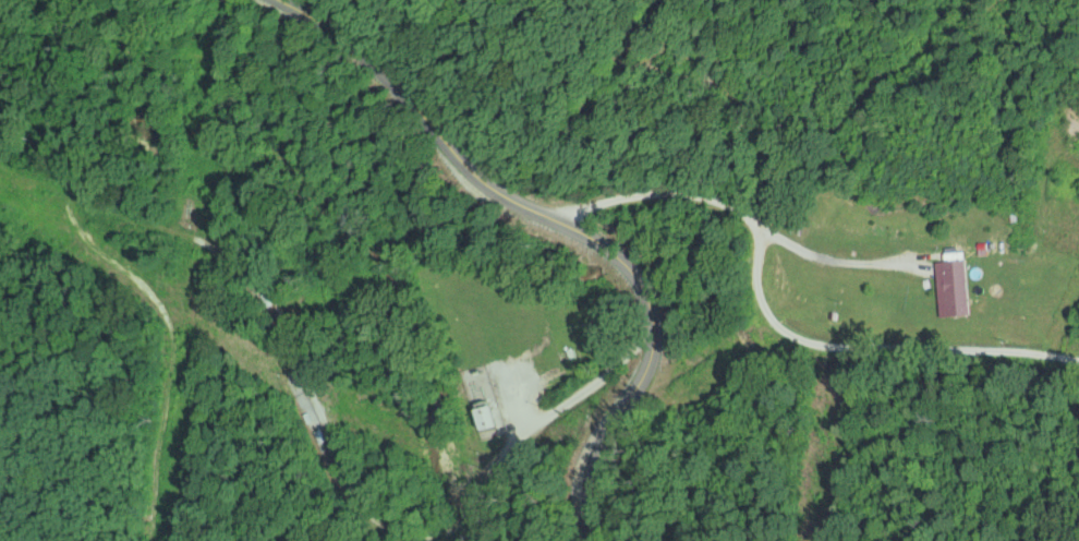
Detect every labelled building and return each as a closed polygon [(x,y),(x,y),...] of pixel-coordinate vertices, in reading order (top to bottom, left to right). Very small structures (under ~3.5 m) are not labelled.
[(972,317),(969,261),(939,262),(941,318),(972,317)] [(506,425),(498,406),(481,412),(488,432),(506,425)]
